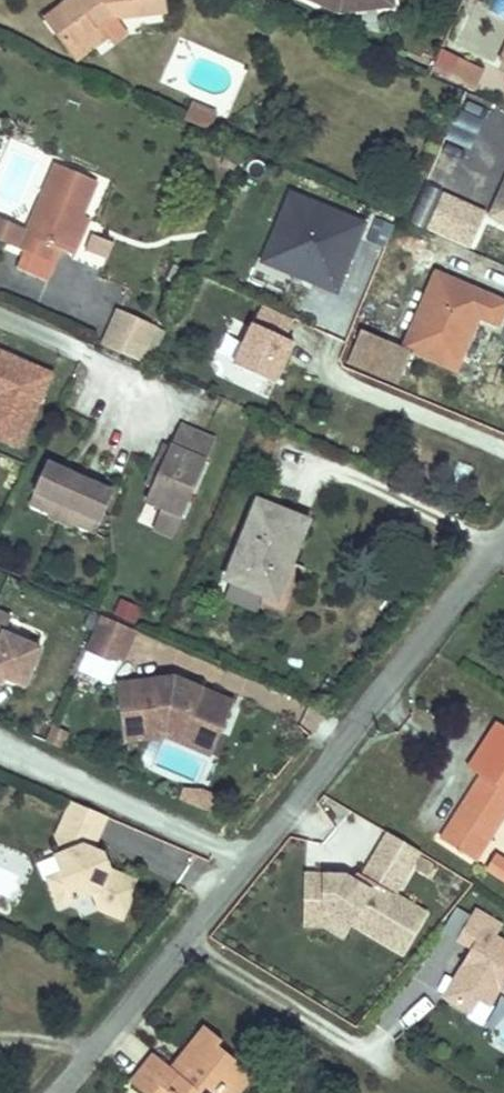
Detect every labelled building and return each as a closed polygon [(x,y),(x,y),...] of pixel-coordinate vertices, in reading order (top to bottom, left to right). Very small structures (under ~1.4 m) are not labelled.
[(165,0),(60,0),(45,13),(74,49),(104,25),(101,20),(115,9),(119,13),(166,9),(165,0)] [(329,14),(367,10),(366,0),(297,0),(329,14)] [(383,0),(366,0),(367,10),(384,9),(383,0)] [(490,9),(503,14),(503,0),(493,0),(490,9)] [(130,26),(119,13),(115,9),(101,20),(104,25),(74,49),(81,57),(111,32),(116,38),(130,26)] [(445,59),(428,51),(419,71),(436,79),(445,59)] [(471,70),(445,59),(436,79),(462,90),(471,70)] [(210,129),(217,114),(191,103),(184,118),(210,129)] [(102,187),(60,169),(32,235),(23,254),(51,266),(58,252),(71,258),(86,223),(102,187)] [(487,211),(503,219),(503,174),(487,211)] [(366,216),(289,186),(259,262),(336,292),(366,216)] [(440,193),(426,228),(470,246),(485,210),(440,193)] [(23,254),(32,235),(0,221),(0,244),(23,254)] [(94,227),(86,223),(71,258),(78,261),(94,227)] [(440,314),(452,287),(440,282),(428,309),(440,314)] [(434,329),(427,346),(466,363),(473,347),(483,326),(503,334),(503,332),(503,310),(452,287),(440,314),(434,329)] [(254,323),(251,322),(233,363),(276,382),(295,341),(285,337),(293,320),(262,306),(254,323)] [(139,361),(155,325),(119,310),(103,346),(139,361)] [(367,334),(353,365),(404,388),(418,357),(367,334)] [(0,348),(0,439),(21,448),(54,371),(0,348)] [(209,470),(219,449),(184,432),(174,453),(209,470)] [(183,523),(209,470),(174,453),(148,506),(163,513),(183,523)] [(100,524),(113,495),(98,489),(63,473),(48,466),(35,495),(56,505),(51,516),(49,520),(72,530),(74,526),(79,515),(100,524)] [(101,483),(65,467),(63,473),(98,489),(101,483)] [(51,516),(56,505),(35,495),(30,507),(51,516)] [(288,564),(306,524),(258,502),(227,572),(232,574),(264,589),(259,600),(284,611),(302,571),(288,564)] [(173,543),(183,523),(163,513),(153,533),(173,543)] [(95,535),(100,524),(79,515),(74,526),(95,535)] [(259,600),(264,589),(232,574),(224,591),(256,605),(259,600)] [(145,610),(122,598),(113,614),(136,626),(145,610)] [(3,680),(24,689),(39,652),(3,636),(9,621),(0,617),(0,679),(3,680)] [(132,635),(99,622),(85,654),(108,663),(120,662),(132,635)] [(175,677),(120,683),(126,733),(167,727),(198,740),(205,724),(219,730),(231,701),(187,682),(186,686),(175,682),(175,677)] [(187,682),(175,677),(175,682),(186,686),(187,682)] [(205,724),(198,740),(167,727),(126,733),(126,739),(166,734),(210,752),(219,730),(205,724)] [(494,728),(465,773),(478,782),(464,804),(468,807),(444,845),(477,866),(503,824),(503,734),(494,728)] [(63,753),(70,737),(53,730),(46,746),(63,753)] [(185,789),(180,799),(210,814),(215,804),(185,789)] [(69,807),(54,842),(61,859),(54,862),(60,879),(45,885),(57,913),(91,899),(98,916),(120,925),(128,905),(126,904),(133,887),(108,876),(101,873),(94,857),(90,855),(104,823),(69,807)] [(344,883),(304,881),(303,915),(327,916),(350,930),(401,960),(425,920),(393,901),(418,859),(386,840),(355,879),(362,882),(368,888),(364,894),(351,886),(344,883)] [(101,873),(108,876),(101,860),(94,857),(101,873)] [(497,860),(488,874),(503,884),(503,864),(497,860)] [(362,882),(355,879),(351,886),(364,894),(368,888),(362,882)] [(327,916),(303,915),(303,932),(323,933),(342,944),(350,930),(327,916)] [(444,1004),(469,1018),(477,1005),(488,1011),(498,995),(503,998),(503,950),(492,943),(485,939),(491,928),(475,918),(458,946),(473,955),(465,970),(470,973),(465,981),(459,978),(444,1004)] [(499,932),(491,928),(485,939),(492,943),(499,932)] [(470,973),(465,970),(459,978),(465,981),(470,973)] [(130,1082),(143,1092),(217,1092),(223,1085),(232,1092),(233,1092),(248,1075),(208,1043),(212,1039),(201,1029),(169,1068),(152,1055),(130,1082)]
